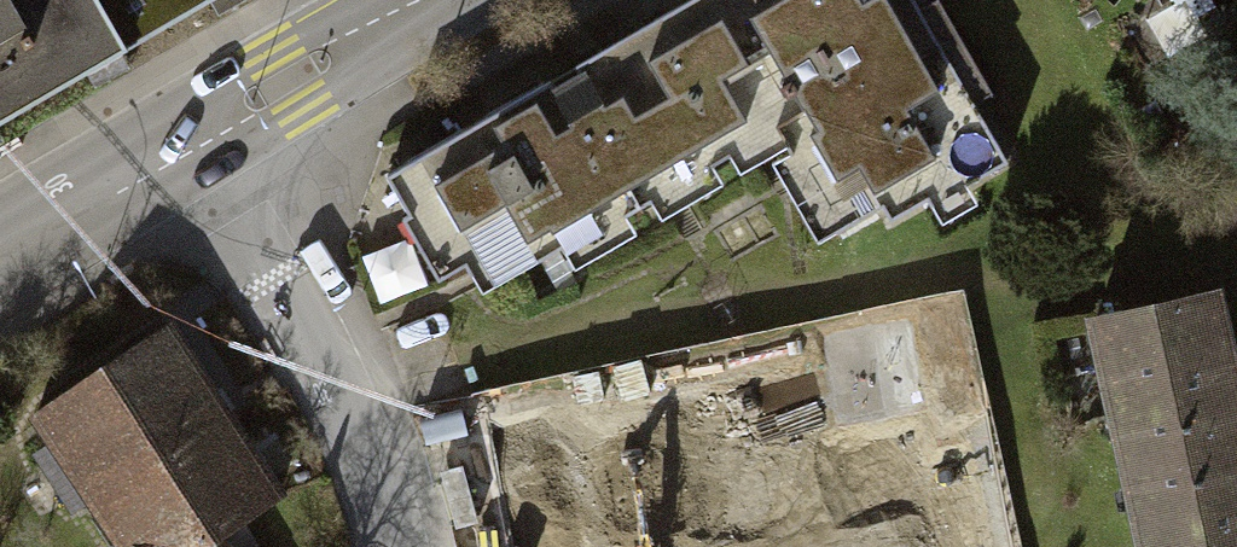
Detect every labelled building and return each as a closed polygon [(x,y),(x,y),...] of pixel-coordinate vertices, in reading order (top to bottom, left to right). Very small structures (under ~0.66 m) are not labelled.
[(118,47),(90,0),(0,0),(0,114),(118,47)] [(118,47),(201,0),(90,0),(118,47)] [(378,170),(435,280),(517,236),(529,259),(764,125),(795,107),(734,0),(686,0),(378,170)] [(795,107),(764,125),(830,240),(991,148),(906,0),(734,0),(795,107)] [(1081,310),(1118,472),(1236,445),(1236,339),(1223,278),(1081,310)] [(29,414),(116,546),(200,546),(222,532),(281,495),(171,324),(29,414)] [(915,433),(605,475),(596,406),(515,417),(533,546),(953,546),(949,519),(927,522),(915,433)] [(1118,472),(1135,546),(1236,546),(1236,445),(1118,472)] [(200,546),(233,546),(222,532),(200,546)]
